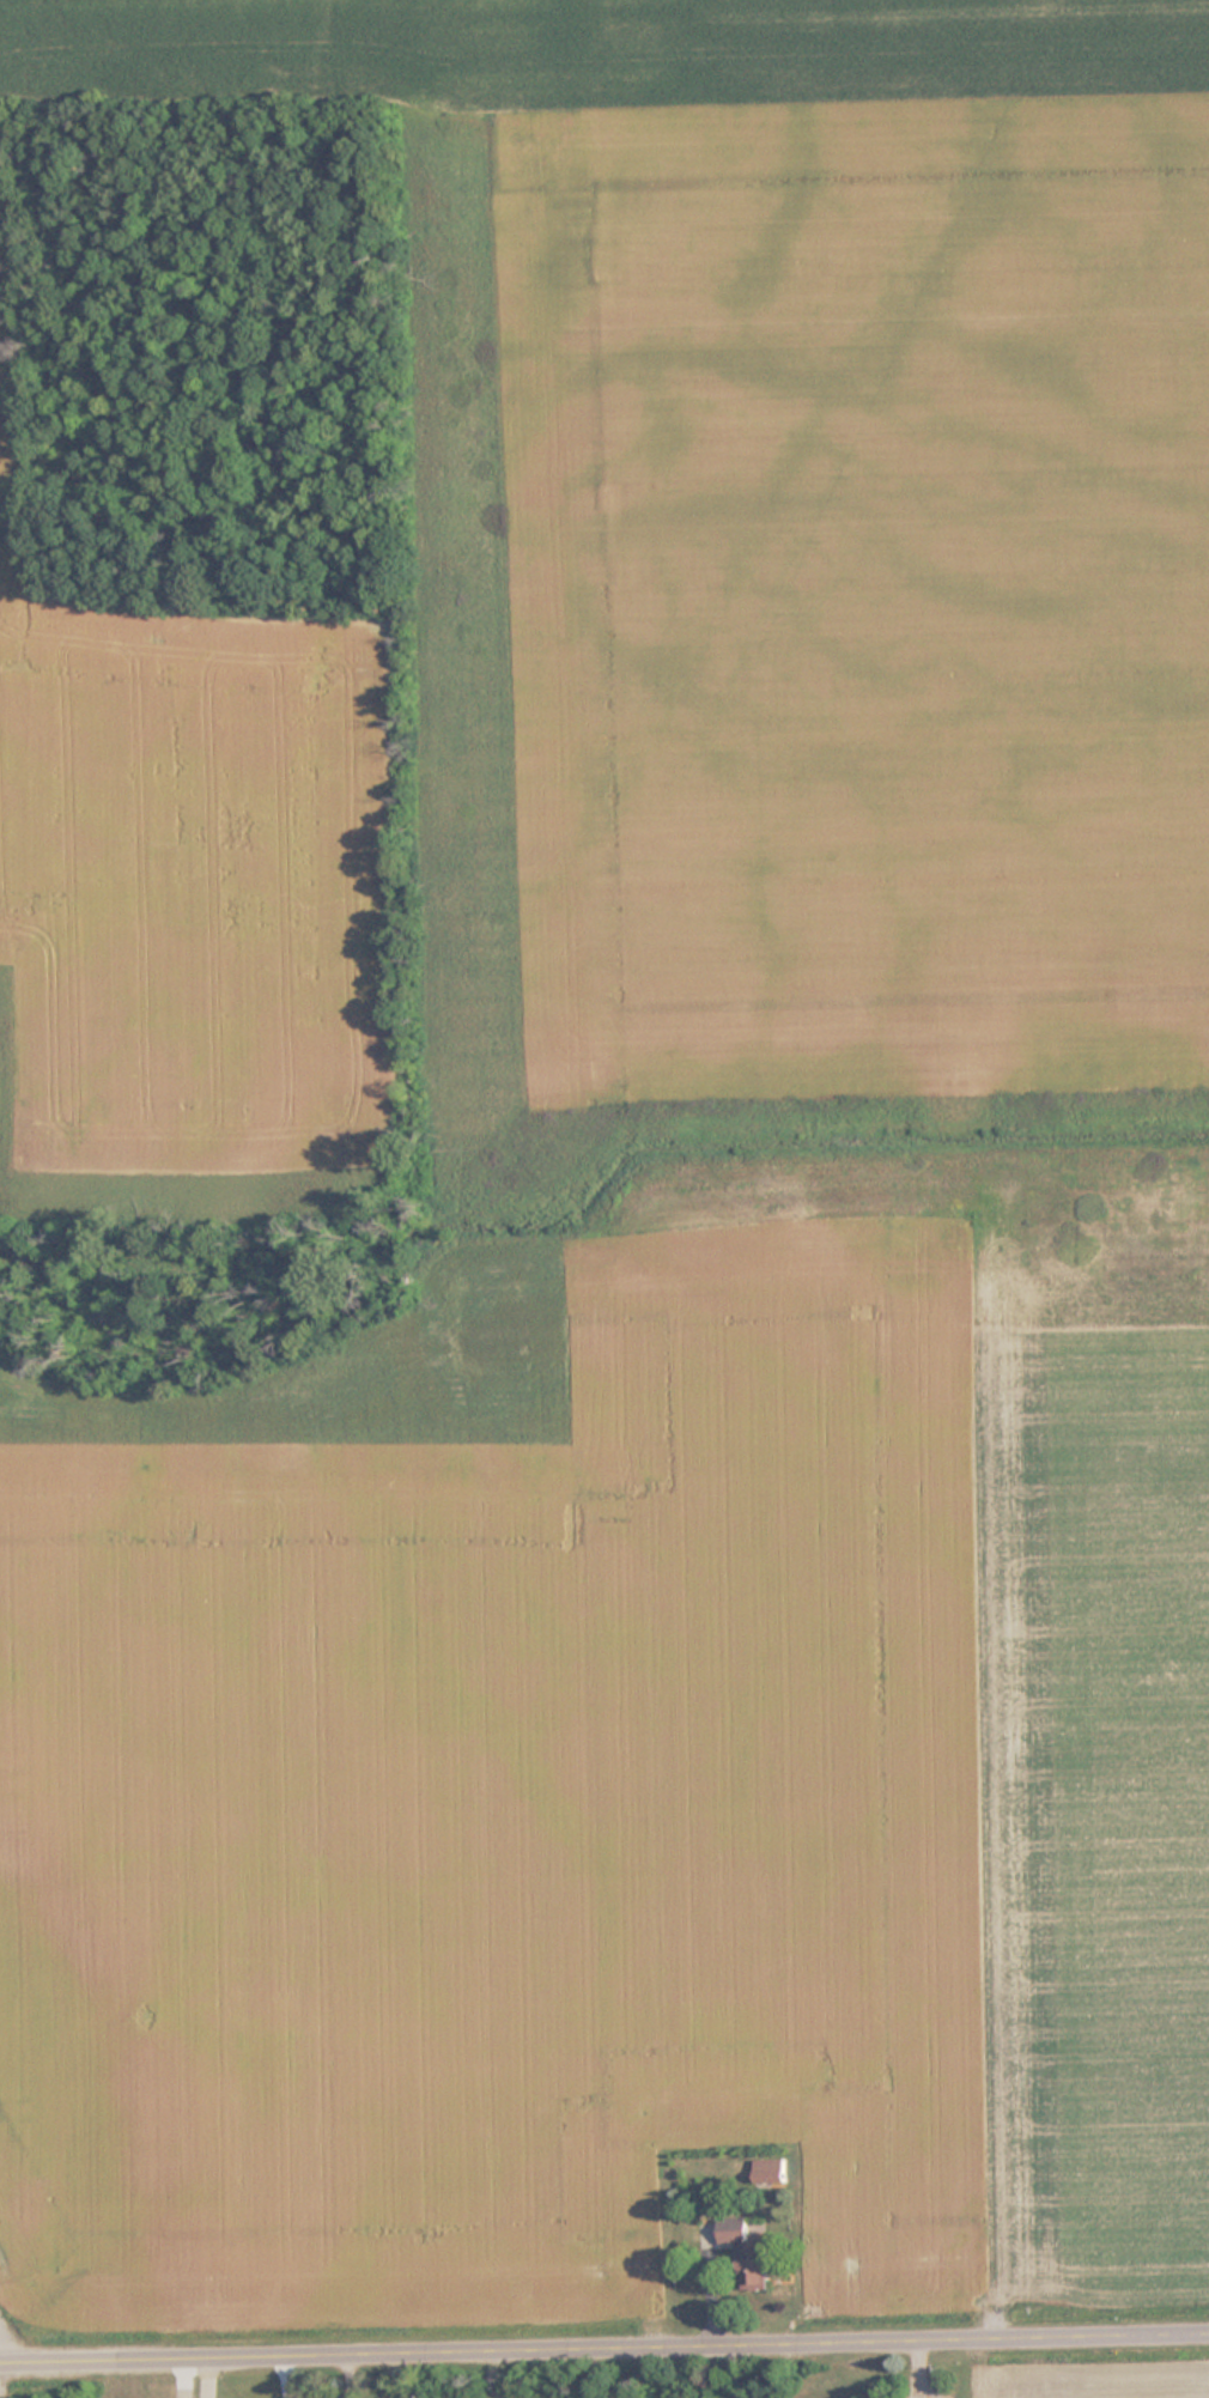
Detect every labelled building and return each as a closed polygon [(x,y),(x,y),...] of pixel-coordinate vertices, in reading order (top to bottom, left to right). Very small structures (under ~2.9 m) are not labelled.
[(785,2184),(785,2160),(756,2160),(756,2184),(785,2184)] [(769,2289),(767,2239),(748,2239),(747,2219),(720,2220),(720,2246),(739,2245),(740,2290),(769,2289)]
